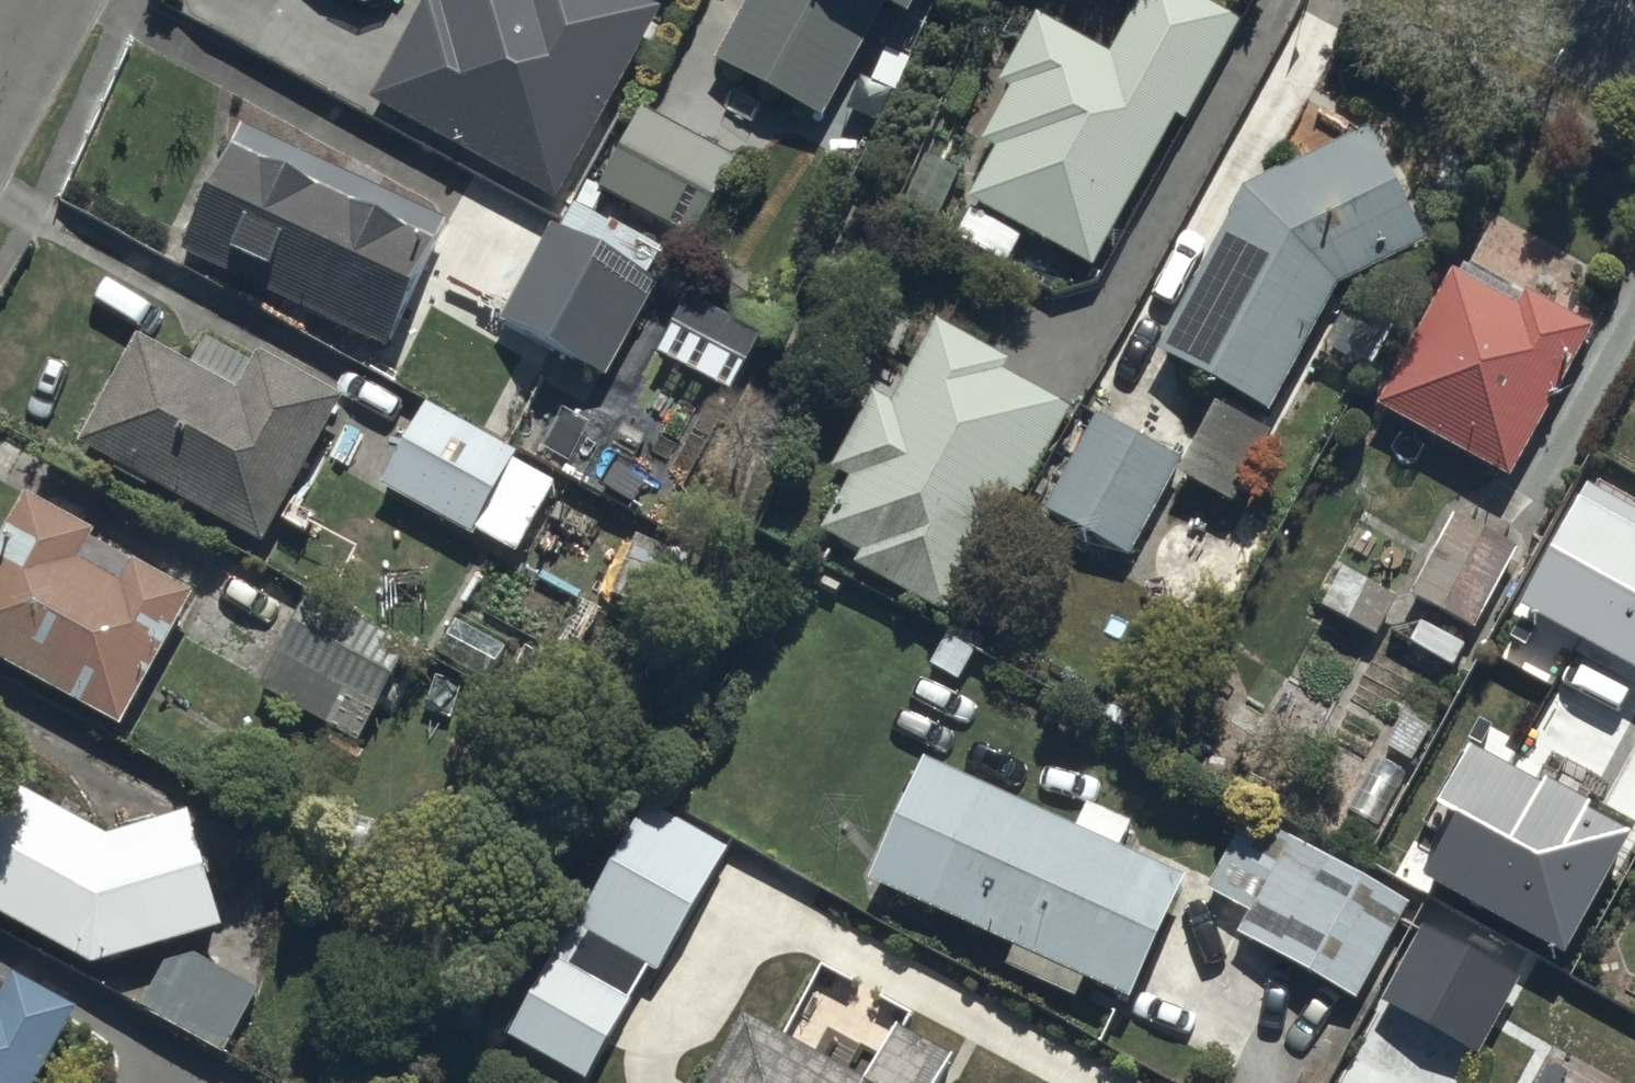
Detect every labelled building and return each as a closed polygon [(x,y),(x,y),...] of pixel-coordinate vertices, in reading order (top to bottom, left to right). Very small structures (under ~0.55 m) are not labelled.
[(374,13),(381,0),(351,0),(374,13)] [(551,200),(660,2),(657,0),(419,0),(365,98),(551,200)] [(710,61),(822,120),(887,0),(743,0),(710,61)] [(912,0),(887,0),(906,10),(912,0)] [(1093,268),(1239,12),(1217,0),(1132,0),(1103,50),(1033,10),(967,125),(994,141),(963,195),(1093,268)] [(642,101),(597,183),(695,236),(740,155),(642,101)] [(1240,179),(1150,346),(1268,409),(1336,282),(1430,236),(1370,115),(1240,179)] [(180,249),(387,341),(445,213),(237,121),(180,249)] [(554,224),(502,320),(601,374),(654,278),(554,224)] [(1371,409),(1504,478),(1588,323),(1456,252),(1371,409)] [(795,527),(947,617),(1075,402),(923,312),(795,527)] [(72,441),(260,539),(339,388),(255,344),(235,384),(131,330),(72,441)] [(1038,516),(1125,561),(1183,452),(1096,407),(1038,516)] [(412,410),(380,481),(516,550),(551,480),(412,410)] [(120,720),(195,583),(19,487),(0,522),(0,654),(120,720)] [(1578,494),(1519,602),(1634,665),(1634,525),(1578,494)] [(1403,596),(1472,635),(1528,539),(1459,500),(1403,596)] [(669,544),(636,530),(609,591),(641,606),(669,544)] [(255,686),(357,739),(408,643),(305,590),(255,686)] [(506,643),(452,615),(434,651),(487,678),(506,643)] [(1541,779),(1470,741),(1437,801),(1457,812),(1426,870),(1565,945),(1629,828),(1587,805),(1591,797),(1545,772),(1541,779)] [(862,879),(1132,1000),(1190,872),(920,751),(862,879)] [(87,959),(222,919),(188,805),(107,829),(0,772),(0,912),(87,959)] [(506,1031),(592,1082),(732,845),(647,795),(506,1031)] [(1235,932),(1357,997),(1409,901),(1248,814),(1209,886),(1248,908),(1235,932)] [(1520,975),(1423,922),(1381,998),(1478,1051),(1520,975)] [(178,946),(144,1007),(227,1055),(262,995),(178,946)] [(73,1004),(10,968),(0,986),(0,1082),(29,1082),(73,1004)] [(961,1055),(891,1014),(859,1068),(742,1013),(709,1082),(945,1082),(961,1055)]
